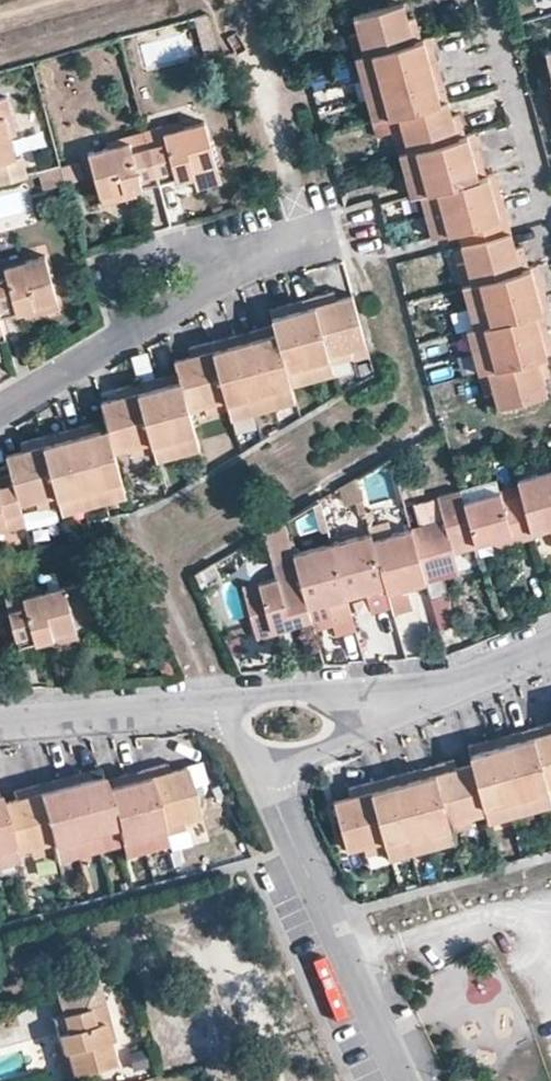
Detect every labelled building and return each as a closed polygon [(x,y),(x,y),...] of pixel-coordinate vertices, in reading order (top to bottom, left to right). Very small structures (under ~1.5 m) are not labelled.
[(411,41),(405,19),(401,3),(351,17),(355,32),(362,54),(369,52),(411,41)] [(217,52),(207,13),(188,18),(198,57),(217,52)] [(414,17),(405,19),(411,41),(418,38),(414,17)] [(362,54),(355,32),(347,36),(352,56),(362,54)] [(427,36),(420,38),(439,102),(445,100),(427,36)] [(420,38),(418,38),(411,41),(369,52),(386,116),(395,114),(439,102),(420,38)] [(369,52),(362,54),(352,56),(370,121),(386,116),(369,52)] [(539,56),(550,99),(550,53),(539,56)] [(0,98),(0,116),(3,115),(8,135),(15,133),(5,97),(0,98)] [(450,115),(445,100),(439,102),(395,114),(399,128),(405,151),(411,149),(456,137),(450,115)] [(457,113),(450,115),(456,137),(463,135),(457,113)] [(0,116),(0,160),(14,156),(8,135),(3,115),(0,116)] [(161,132),(182,126),(179,120),(142,130),(146,145),(164,140),(161,132)] [(164,140),(146,145),(154,175),(171,170),(174,178),(179,177),(192,173),(191,171),(214,165),(202,121),(182,126),(161,132),(164,140)] [(405,151),(399,128),(389,131),(396,154),(405,151)] [(131,149),(146,145),(142,130),(104,140),(106,147),(128,141),(131,149)] [(476,176),(484,174),(473,132),(465,135),(476,176)] [(465,135),(463,135),(456,137),(411,149),(424,192),(434,189),(476,176),(465,135)] [(128,141),(106,147),(85,152),(97,196),(121,189),(122,191),(132,189),(139,187),(138,179),(154,175),(146,145),(131,149),(128,141)] [(411,149),(405,151),(396,154),(406,196),(417,194),(424,192),(411,149)] [(0,160),(0,181),(25,175),(19,155),(14,156),(0,160)] [(74,162),(58,166),(63,183),(78,180),(74,162)] [(216,173),(214,165),(191,171),(192,173),(179,177),(182,187),(195,182),(194,180),(216,173)] [(63,183),(58,166),(35,172),(40,192),(64,186),(63,183)] [(157,183),(174,178),(171,170),(154,175),(157,183)] [(496,218),(505,215),(494,170),(484,174),(496,218)] [(496,218),(484,174),(476,176),(434,189),(445,232),(454,230),(496,218)] [(157,183),(154,175),(138,179),(139,187),(157,183)] [(135,196),(132,189),(122,191),(121,189),(97,196),(100,206),(135,196)] [(445,232),(434,189),(424,192),(417,194),(429,236),(445,232)] [(509,231),(505,215),(496,218),(454,230),(458,244),(509,231)] [(509,231),(458,244),(462,260),(469,282),(476,280),(519,269),(514,247),(509,231)] [(522,244),(514,247),(519,269),(528,266),(522,244)] [(0,259),(0,262),(2,266),(22,261),(20,254),(0,259)] [(43,256),(22,261),(2,266),(0,262),(0,307),(12,304),(14,312),(21,310),(32,307),(32,304),(55,298),(43,256)] [(460,285),(469,282),(462,260),(454,263),(460,285)] [(537,263),(528,266),(540,308),(548,307),(537,263)] [(540,308),(528,266),(519,269),(476,280),(487,323),(532,311),(540,308)] [(487,323),(476,280),(469,282),(460,285),(472,327),(482,324),(487,323)] [(332,289),(310,296),(312,304),(334,297),(332,289)] [(364,344),(350,293),(334,297),(312,304),(326,355),(348,348),(364,344)] [(310,296),(288,302),(290,310),(312,304),(310,296)] [(58,308),(55,298),(32,304),(32,307),(21,310),(23,317),(58,308)] [(270,316),(290,310),(288,302),(267,308),(270,316)] [(14,312),(12,304),(0,307),(0,316),(14,312)] [(326,355),(312,304),(290,310),(304,361),(326,355)] [(532,311),(543,352),(550,350),(550,346),(540,308),(532,311)] [(304,361),(290,310),(270,316),(272,323),(274,330),(284,366),(304,361)] [(532,311),(487,323),(482,324),(493,366),(535,355),(543,352),(532,311)] [(272,323),(251,329),(253,336),(274,330),(272,323)] [(482,324),(472,327),(463,329),(475,372),(485,369),(493,366),(482,324)] [(251,329),(230,334),(232,342),(253,336),(251,329)] [(284,366),(274,330),(253,336),(267,388),(289,383),(284,366)] [(230,334),(209,340),(211,348),(232,342),(230,334)] [(267,388),(253,336),(232,342),(246,394),(267,388)] [(189,354),(211,348),(209,340),(186,346),(189,354)] [(246,394),(232,342),(211,348),(225,399),(246,394)] [(225,399),(211,348),(189,354),(202,405),(225,399)] [(348,348),(326,355),(328,363),(350,357),(348,348)] [(550,376),(543,352),(535,355),(541,378),(550,376)] [(202,405),(189,354),(173,358),(177,372),(179,379),(187,409),(202,405)] [(326,355),(304,361),(309,378),(330,372),(328,363),(326,355)] [(541,378),(535,355),(493,366),(485,369),(491,391),(495,407),(546,394),(541,378)] [(304,361),(284,366),(289,383),(309,378),(304,361)] [(491,391),(485,369),(475,372),(481,393),(491,391)] [(177,372),(155,377),(157,385),(179,379),(177,372)] [(155,377),(134,383),(137,391),(157,385),(155,377)] [(187,409),(179,379),(157,385),(171,436),(193,430),(187,409)] [(137,391),(134,383),(113,388),(115,396),(137,391)] [(289,383),(267,388),(272,405),(293,399),(289,383)] [(171,436),(157,385),(137,391),(150,441),(171,436)] [(267,388),(246,394),(251,410),(272,405),(267,388)] [(150,441),(137,391),(115,396),(129,447),(150,441)] [(246,394),(225,399),(227,408),(229,417),(251,410),(246,394)] [(129,447),(115,396),(100,401),(104,417),(107,426),(113,451),(129,447)] [(225,399),(202,405),(205,415),(227,408),(225,399)] [(104,417),(81,423),(83,432),(107,426),(104,417)] [(81,423),(60,429),(63,438),(83,432),(81,423)] [(113,451),(107,426),(83,432),(97,484),(120,478),(113,451)] [(60,429),(38,435),(41,444),(63,438),(60,429)] [(193,430),(171,436),(176,453),(197,448),(193,430)] [(97,484),(83,432),(63,438),(77,489),(97,484)] [(20,449),(41,444),(38,435),(18,442),(20,449)] [(171,436),(150,441),(153,451),(155,459),(176,453),(171,436)] [(77,489),(63,438),(41,444),(55,493),(55,495),(77,489)] [(150,441),(129,447),(131,456),(153,451),(150,441)] [(55,493),(41,444),(20,449),(34,499),(55,493)] [(34,499),(20,449),(4,454),(9,473),(11,481),(17,503),(34,499)] [(550,527),(550,468),(515,478),(519,494),(530,533),(548,528),(550,527)] [(9,473),(0,476),(0,484),(11,481),(9,473)] [(120,478),(97,484),(103,502),(124,496),(120,478)] [(11,481),(0,484),(0,509),(4,524),(6,531),(23,525),(17,503),(11,481)] [(97,484),(77,489),(83,507),(103,502),(97,484)] [(77,489),(55,495),(58,504),(60,513),(83,507),(77,489)] [(454,559),(474,553),(472,544),(460,500),(457,489),(435,494),(441,520),(445,535),(447,534),(454,559)] [(509,535),(500,498),(497,490),(460,500),(472,544),(490,540),(509,535)] [(55,495),(55,493),(34,499),(37,509),(58,504),(55,495)] [(511,544),(531,539),(530,533),(519,494),(500,498),(509,535),(511,544)] [(445,535),(441,520),(409,529),(424,583),(458,573),(454,559),(447,534),(445,535)] [(424,583),(409,529),(371,539),(385,586),(386,591),(406,587),(424,583)] [(371,539),(370,537),(369,532),(331,542),(345,597),(364,592),(385,586),(371,539)] [(511,544),(509,535),(490,540),(493,548),(511,544)] [(345,597),(331,542),(291,553),(306,607),(324,602),(345,597)] [(306,607),(291,553),(270,558),(274,577),(288,624),(309,619),(306,607)] [(288,624),(274,577),(258,581),(269,628),(288,624)] [(271,634),(269,628),(258,581),(241,585),(255,639),(271,634)] [(81,583),(63,588),(74,628),(91,624),(81,583)] [(39,584),(2,593),(6,608),(23,605),(21,597),(41,591),(39,584)] [(62,585),(41,591),(52,634),(74,628),(63,588),(62,585)] [(386,591),(385,586),(364,592),(371,613),(390,607),(386,591)] [(410,608),(406,587),(386,591),(390,607),(391,613),(410,608)] [(21,597),(23,605),(31,633),(33,642),(40,640),(53,637),(52,634),(41,591),(21,597)] [(351,618),(345,597),(324,602),(331,623),(351,618)] [(23,605),(6,608),(10,620),(15,637),(31,633),(23,605)] [(288,624),(269,628),(271,634),(290,629),(288,624)] [(76,638),(74,628),(52,634),(53,637),(40,640),(42,648),(76,638)] [(33,642),(31,633),(15,637),(17,646),(33,642)] [(532,734),(550,729),(550,723),(550,720),(531,726),(532,734)] [(508,732),(511,740),(532,734),(531,726),(508,732)] [(532,734),(546,784),(550,783),(550,729),(532,734)] [(487,738),(489,746),(511,740),(508,732),(487,738)] [(532,734),(511,740),(525,790),(546,784),(532,734)] [(465,743),(468,752),(489,746),(487,738),(465,743)] [(511,740),(489,746),(503,797),(525,790),(511,740)] [(489,746),(468,752),(470,760),(482,803),(503,797),(489,746)] [(433,771),(455,765),(453,757),(432,763),(433,771)] [(482,803),(470,760),(455,765),(468,815),(485,811),(482,803)] [(164,762),(143,768),(145,777),(166,771),(164,762)] [(412,777),(433,771),(432,763),(410,769),(412,777)] [(468,815),(455,765),(433,771),(448,821),(468,815)] [(96,766),(74,771),(77,782),(99,776),(96,766)] [(143,768),(121,774),(123,782),(145,777),(143,768)] [(392,782),(412,777),(410,769),(389,775),(392,782)] [(74,771),(52,777),(55,787),(77,782),(74,771)] [(448,821),(433,771),(412,777),(427,829),(448,823),(448,821)] [(121,774),(99,780),(102,788),(123,782),(121,774)] [(369,788),(392,782),(389,775),(368,781),(369,788)] [(99,780),(99,776),(77,782),(91,832),(112,827),(102,788),(99,780)] [(52,777),(30,783),(33,793),(55,787),(52,777)] [(145,777),(123,782),(137,833),(158,827),(145,777)] [(427,829),(412,777),(392,782),(406,834),(427,829)] [(351,793),(369,788),(368,781),(349,786),(351,793)] [(69,838),(91,832),(77,782),(55,787),(69,838)] [(123,782),(102,788),(112,827),(116,839),(137,833),(123,782)] [(406,834),(392,782),(369,788),(384,840),(406,834)] [(12,799),(33,793),(30,783),(9,789),(12,799)] [(546,784),(525,790),(530,809),(550,803),(550,799),(549,794),(546,784)] [(47,843),(69,838),(55,787),(33,793),(47,843)] [(384,840),(369,788),(351,793),(332,799),(345,849),(384,840)] [(530,809),(525,790),(503,797),(509,815),(530,809)] [(0,802),(0,818),(7,844),(10,853),(26,849),(47,843),(33,793),(12,799),(0,802)] [(509,815),(503,797),(482,803),(485,811),(488,821),(509,815)] [(468,815),(448,821),(448,823),(451,832),(472,826),(468,815)] [(182,831),(179,821),(158,827),(160,836),(182,831)] [(448,823),(427,829),(432,846),(453,840),(451,832),(448,823)] [(116,839),(112,827),(91,832),(96,850),(116,845),(116,839)] [(160,836),(158,827),(137,833),(142,850),(163,846),(160,836)] [(427,829),(406,834),(411,851),(432,846),(427,829)] [(96,850),(91,832),(69,838),(74,855),(96,850)] [(142,850),(137,833),(116,839),(116,845),(119,856),(142,850)] [(406,834),(384,840),(389,857),(411,851),(406,834)] [(74,855),(69,838),(47,843),(50,853),(53,861),(74,855)] [(50,853),(47,843),(26,849),(29,858),(50,853)] [(7,844),(0,846),(0,866),(13,862),(10,853),(7,844)] [(103,1003),(88,1008),(93,1024),(100,1023),(107,1044),(114,1042),(103,1003)] [(107,1044),(100,1023),(93,1024),(88,1008),(59,1015),(64,1032),(56,1034),(54,1035),(56,1040),(59,1053),(64,1052),(70,1075),(112,1065),(107,1044)] [(56,1034),(64,1032),(59,1015),(51,1017),(56,1034)] [(58,1078),(70,1075),(64,1052),(59,1053),(56,1040),(49,1042),(58,1078)] [(161,1075),(157,1062),(131,1069),(133,1080),(139,1080),(161,1075)]
